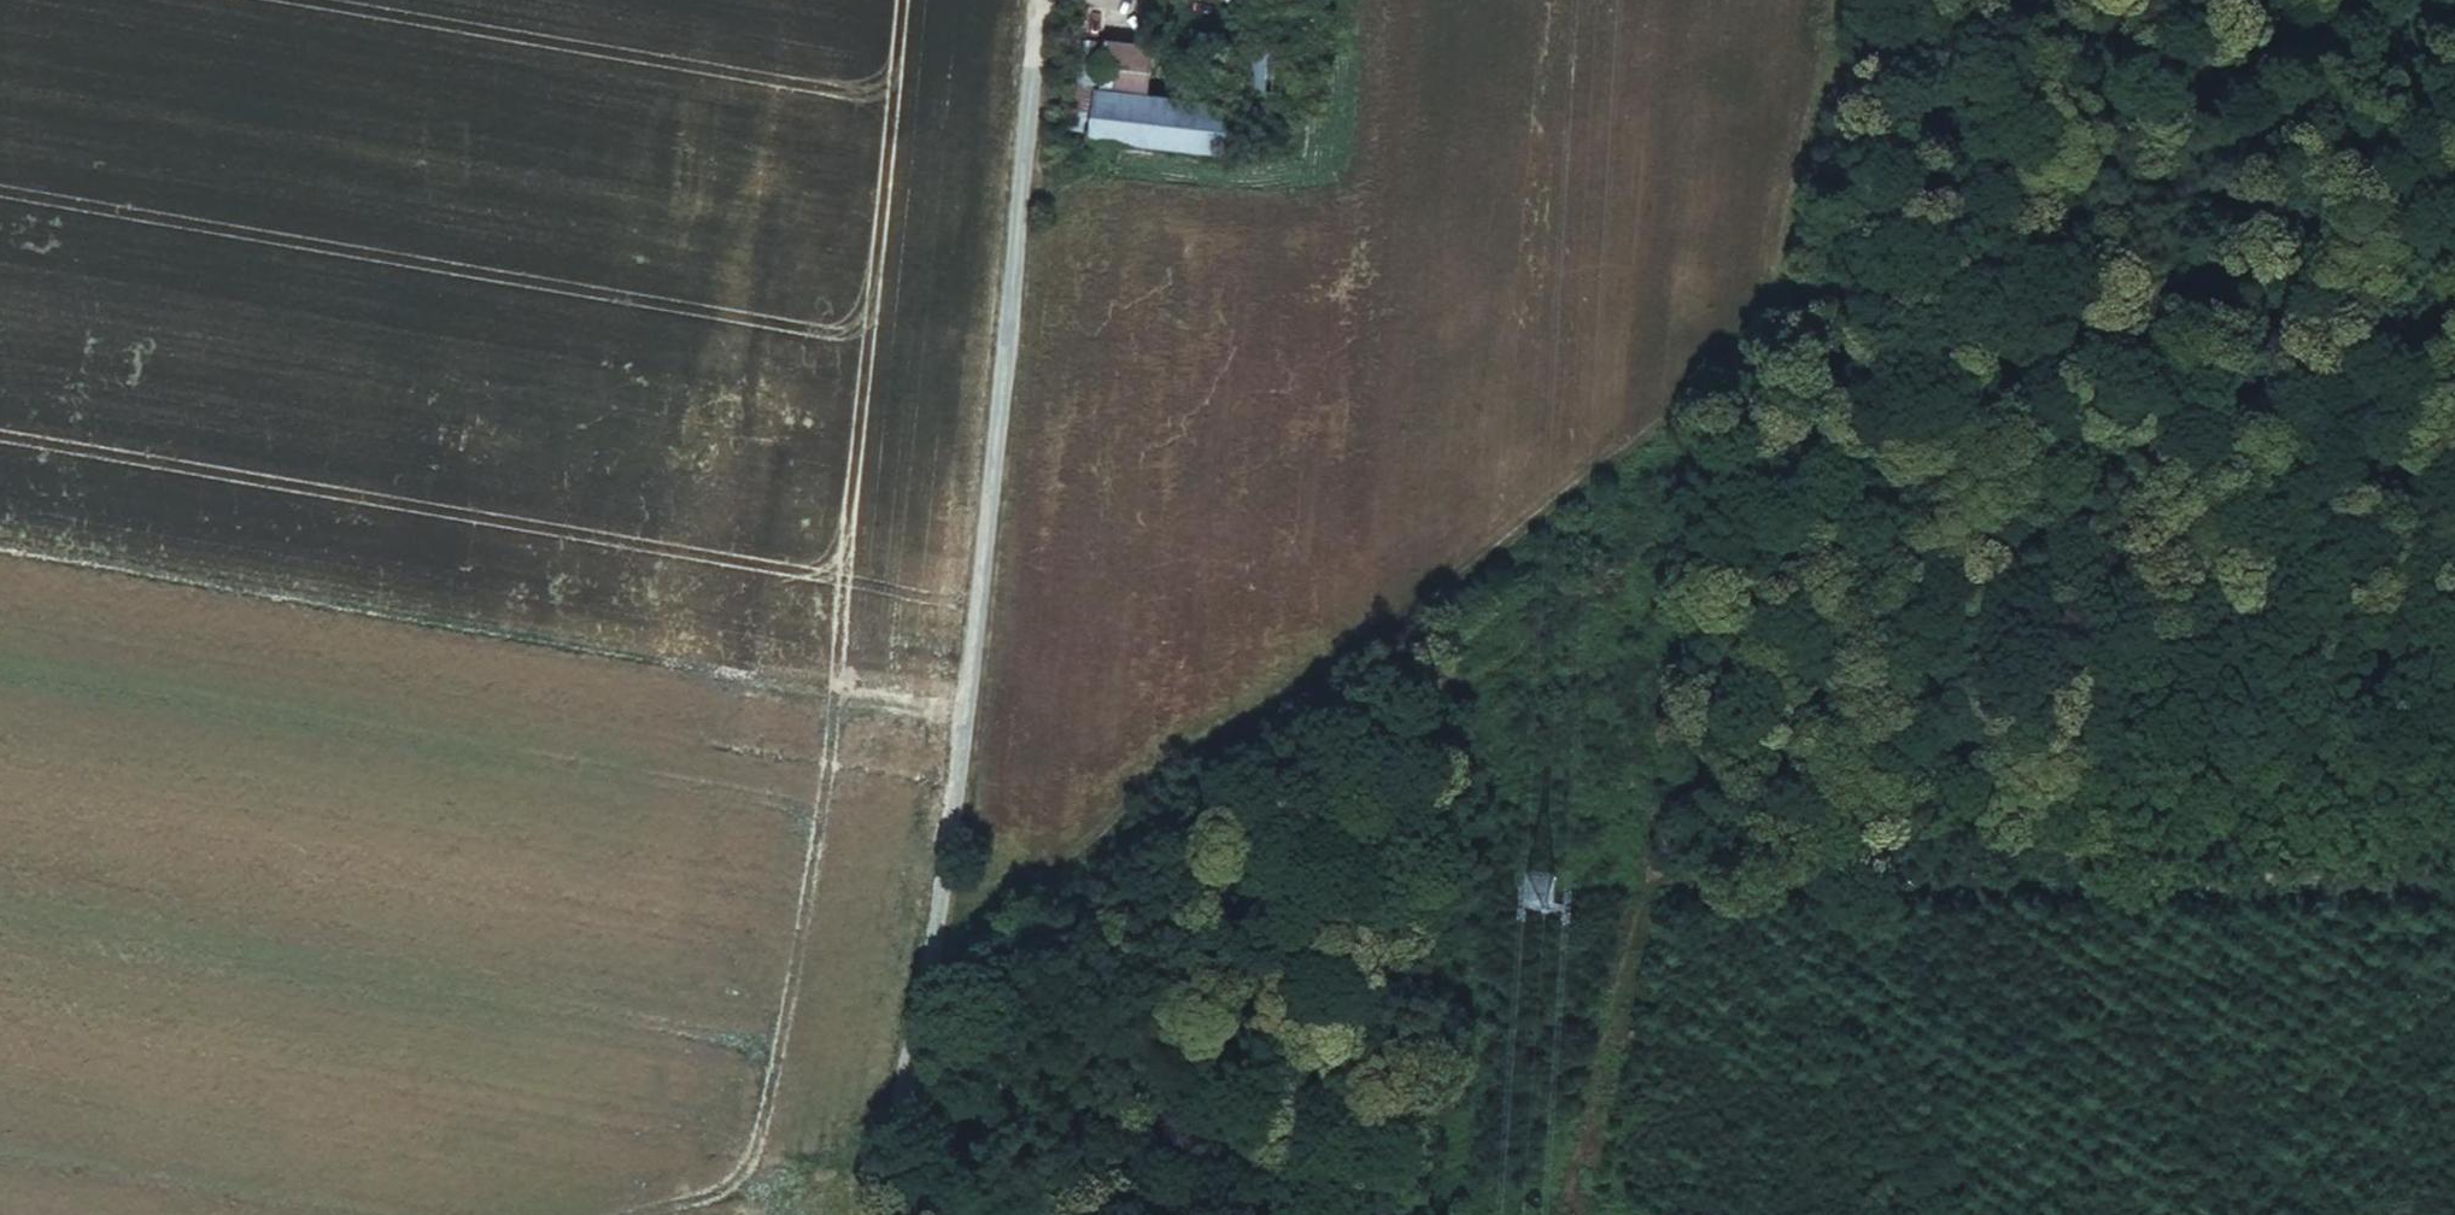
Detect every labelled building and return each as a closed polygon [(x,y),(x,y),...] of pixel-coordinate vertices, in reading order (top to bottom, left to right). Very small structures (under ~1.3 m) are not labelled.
[(1267,0),(1232,0),(1226,64),(1259,68),(1267,0)] [(1256,90),(1259,68),(1226,64),(1223,88),(1256,90)] [(1070,137),(1199,150),(1202,101),(1074,88),(1070,137)] [(1239,132),(1242,108),(1222,106),(1219,129),(1239,132)]
